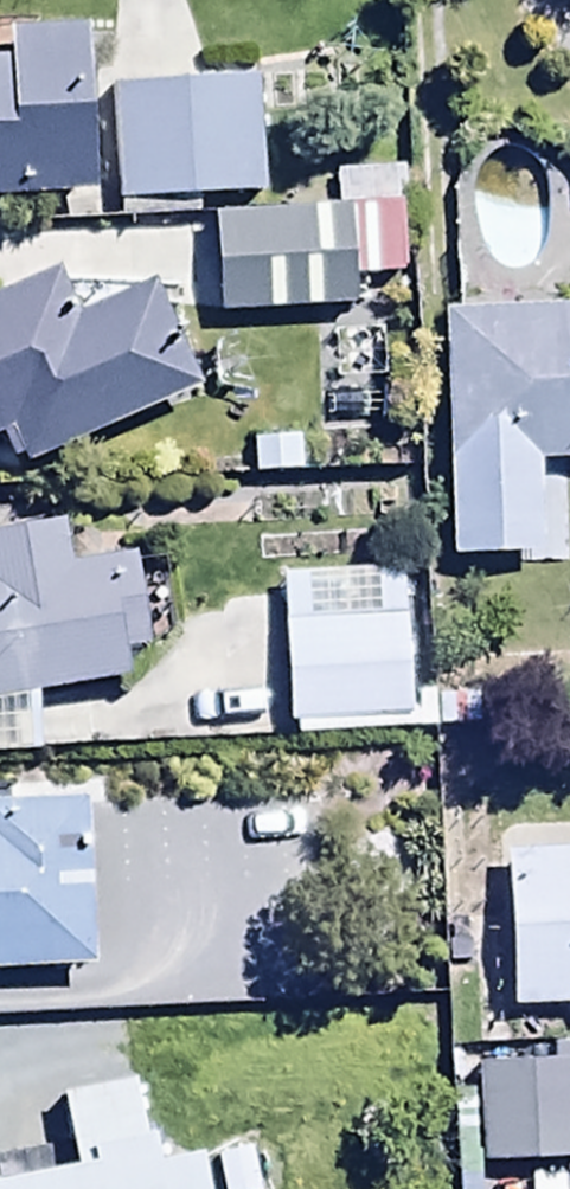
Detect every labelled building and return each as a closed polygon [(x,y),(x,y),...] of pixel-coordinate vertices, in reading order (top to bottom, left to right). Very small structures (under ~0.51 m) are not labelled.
[(94,210),(87,36),(6,40),(7,74),(0,74),(0,214),(94,210)] [(111,97),(118,216),(264,207),(257,89),(111,97)] [(403,213),(214,224),(220,328),(354,320),(352,287),(407,284),(403,213)] [(0,310),(0,449),(1,448),(16,483),(197,408),(150,296),(72,329),(54,288),(0,310)] [(442,326),(450,573),(564,569),(561,476),(569,475),(569,322),(442,326)] [(377,337),(330,339),(333,395),(379,392),(377,337)] [(126,695),(122,668),(150,664),(136,570),(66,581),(59,537),(0,546),(0,715),(126,695)] [(405,575),(278,582),(288,750),(439,741),(436,705),(412,706),(405,575)] [(95,981),(90,815),(0,817),(0,984),(95,981)] [(505,860),(511,1019),(569,1017),(569,857),(505,860)] [(478,1078),(483,1177),(569,1173),(569,1073),(478,1078)] [(204,1174),(175,1179),(170,1149),(143,1154),(133,1099),(60,1112),(74,1186),(57,1188),(207,1188),(204,1174)] [(213,1167),(218,1188),(268,1188),(260,1156),(213,1167)]
